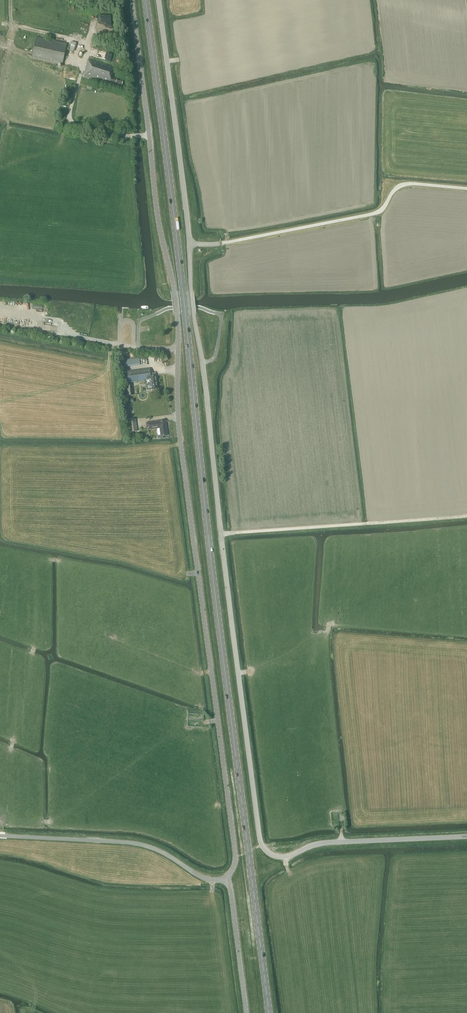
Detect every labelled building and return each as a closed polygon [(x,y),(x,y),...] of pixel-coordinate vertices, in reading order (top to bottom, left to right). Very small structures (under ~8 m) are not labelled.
[(62,65),(67,43),(36,37),(31,58),(62,65)] [(77,44),(71,42),(68,51),(74,52),(77,44)] [(121,87),(123,81),(114,78),(116,69),(88,61),(83,78),(111,86),(112,84),(121,87)] [(121,367),(141,365),(140,358),(120,360),(121,367)] [(155,375),(150,375),(149,369),(127,372),(128,383),(149,380),(150,384),(149,384),(150,390),(157,389),(155,375)] [(161,436),(167,435),(165,421),(147,423),(147,429),(160,427),(161,436)] [(137,431),(136,422),(129,423),(130,432),(137,431)]
